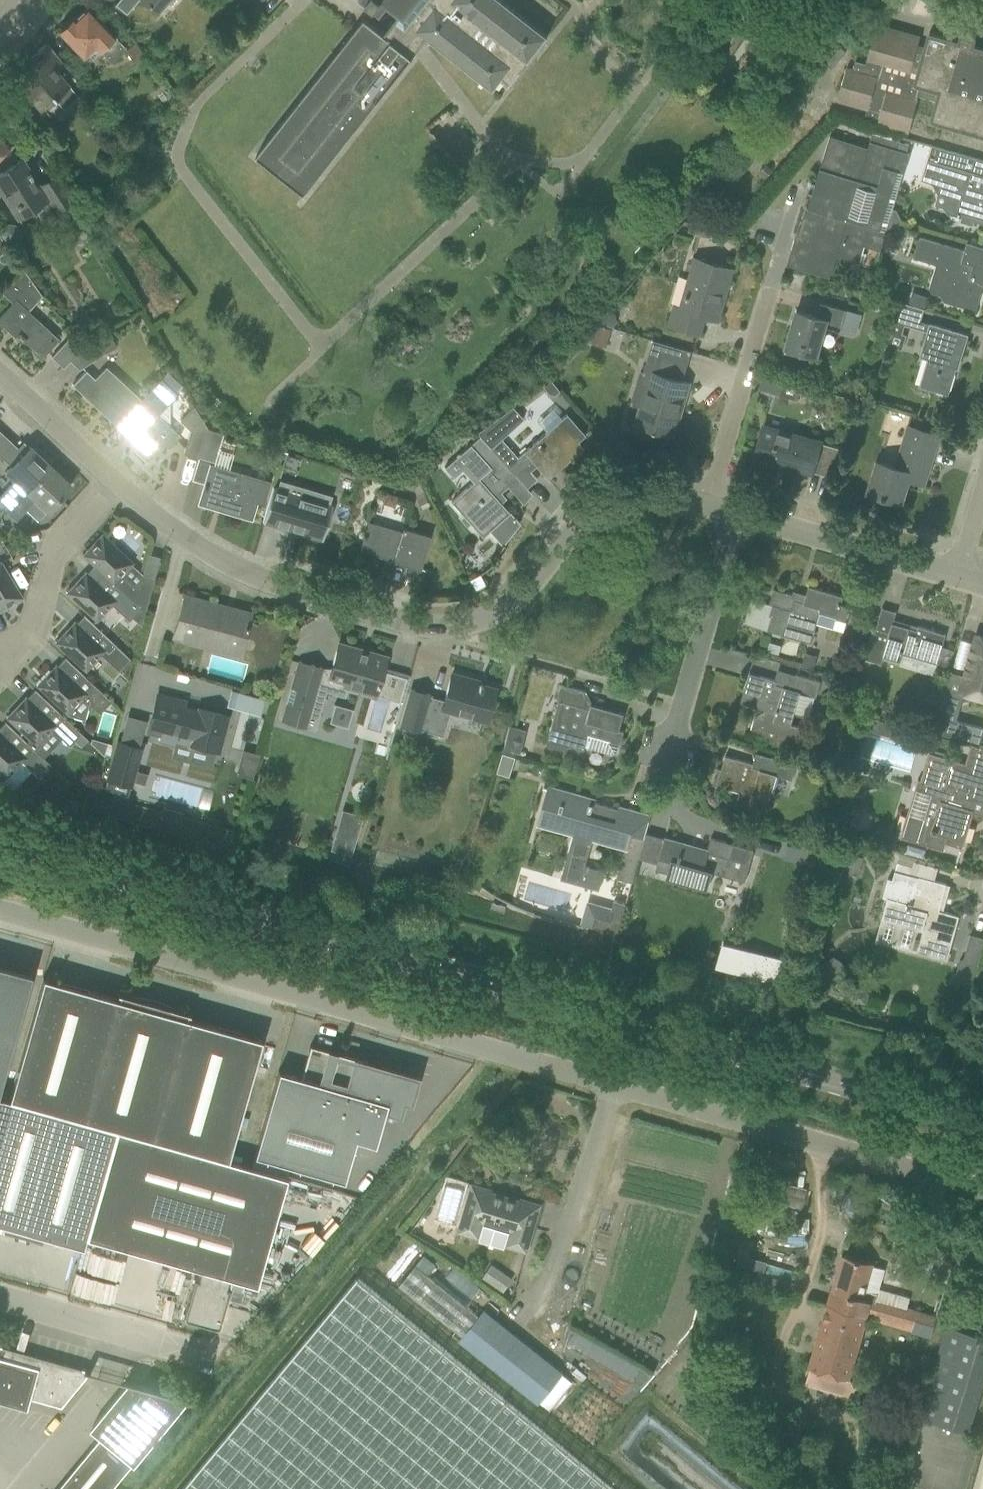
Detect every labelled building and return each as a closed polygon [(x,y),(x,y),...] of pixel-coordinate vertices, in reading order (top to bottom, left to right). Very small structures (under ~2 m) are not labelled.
[(125,14),(138,0),(118,0),(114,4),(125,14)] [(155,13),(166,0),(140,0),(155,13)] [(424,34),(451,0),(361,0),(380,15),(387,6),(399,16),(400,15),(424,34)] [(424,34),(428,38),(493,89),(503,76),(511,82),(548,36),(502,0),(451,0),(424,34)] [(722,1),(699,34),(720,49),(739,23),(744,16),(722,1)] [(87,8),(74,20),(73,19),(70,21),(67,21),(62,25),(62,29),(59,31),(73,46),(84,57),(88,62),(101,51),(111,62),(125,49),(100,23),(87,8)] [(364,17),(256,155),(306,194),(428,38),(424,34),(400,15),(399,16),(385,34),(364,17)] [(916,51),(920,37),(876,25),(865,64),(860,62),(857,71),(846,68),(837,99),(880,112),(877,122),(908,132),(918,97),(937,102),(932,118),(982,132),(982,40),(962,33),(960,40),(929,32),(923,53),(916,51)] [(15,80),(28,95),(40,109),(55,96),(64,106),(76,95),(61,78),(69,70),(62,60),(60,58),(47,43),(31,56),(36,61),(15,80)] [(135,43),(125,51),(135,64),(145,56),(135,43)] [(797,241),(790,264),(831,276),(836,259),(856,265),(868,225),(887,231),(890,221),(893,210),(910,153),(907,152),(909,144),(872,133),(869,141),(867,148),(829,136),(809,208),(811,209),(801,242),(797,241)] [(961,221),(972,225),(974,221),(982,224),(982,159),(932,144),(922,179),(941,185),(947,197),(944,207),(947,213),(962,217),(961,221)] [(33,176),(22,159),(0,173),(0,193),(0,194),(1,193),(28,234),(43,225),(32,208),(46,199),(58,218),(75,206),(55,176),(39,186),(33,176)] [(893,210),(890,221),(900,224),(901,220),(896,211),(893,210)] [(900,224),(890,221),(887,231),(890,232),(892,232),(898,228),(900,224)] [(0,233),(0,237),(6,244),(14,247),(21,242),(23,236),(15,224),(8,223),(2,228),(0,233)] [(695,227),(693,233),(706,237),(708,231),(695,227)] [(944,301),(975,310),(980,295),(977,290),(980,283),(982,284),(982,247),(974,244),(967,242),(964,249),(919,236),(913,258),(944,267),(942,273),(945,277),(940,293),(944,301)] [(673,306),(668,324),(680,328),(699,333),(704,316),(718,320),(732,269),(713,263),(695,258),(681,308),(673,306)] [(56,342),(58,339),(28,311),(42,296),(22,268),(0,292),(12,303),(0,316),(0,323),(9,331),(12,328),(42,357),(56,342)] [(912,293),(909,304),(922,308),(924,309),(927,298),(912,293)] [(960,356),(962,357),(968,334),(929,323),(921,320),(924,309),(922,308),(909,304),(900,301),(894,322),(904,325),(916,329),(928,332),(922,349),(929,351),(918,386),(929,389),(948,395),(960,356)] [(786,347),(805,352),(815,355),(824,326),(839,330),(845,309),(821,302),(817,316),(796,310),(786,347)] [(609,310),(602,321),(615,328),(618,321),(617,316),(609,310)] [(894,322),(891,331),(901,334),(904,325),(894,322)] [(598,325),(593,342),(607,346),(612,329),(598,325)] [(79,369),(116,344),(107,331),(79,349),(70,360),(79,369)] [(79,349),(71,337),(52,357),(63,368),(70,360),(79,349)] [(662,432),(670,434),(678,409),(681,410),(689,382),(679,379),(681,374),(683,375),(690,351),(653,341),(643,375),(651,377),(642,407),(641,406),(637,420),(636,424),(662,432)] [(122,420),(141,399),(113,373),(101,385),(85,370),(72,385),(99,410),(104,404),(122,420)] [(764,373),(759,389),(778,395),(783,379),(764,373)] [(141,399),(122,420),(139,436),(133,442),(140,448),(137,452),(147,461),(150,457),(151,459),(165,444),(170,448),(181,437),(169,426),(169,425),(158,415),(177,395),(160,379),(141,399)] [(549,379),(541,385),(548,394),(554,395),(559,391),(549,379)] [(191,430),(183,454),(199,459),(208,430),(194,406),(180,421),(191,430)] [(511,406),(476,432),(477,433),(480,436),(489,447),(513,474),(517,479),(525,488),(536,478),(529,471),(535,466),(547,479),(561,467),(558,464),(580,445),(577,442),(585,435),(566,414),(559,421),(517,458),(499,438),(522,419),(512,407),(511,406)] [(877,461),(874,473),(868,492),(901,502),(908,480),(923,484),(938,435),(907,426),(894,466),(877,461)] [(813,472),(818,452),(821,442),(797,435),(796,437),(762,427),(753,459),(778,466),(779,462),(813,472)] [(208,430),(199,459),(211,463),(214,463),(223,435),(208,430)] [(11,466),(6,472),(15,480),(0,496),(0,501),(5,508),(4,508),(5,509),(7,511),(27,491),(50,466),(30,447),(28,449),(22,443),(18,448),(0,431),(0,455),(11,466)] [(463,470),(473,482),(451,501),(469,522),(482,537),(489,531),(502,545),(520,523),(509,511),(508,512),(495,497),(517,479),(513,474),(489,447),(480,436),(444,468),(453,478),(463,470)] [(272,449),(268,463),(278,466),(282,452),(272,449)] [(204,484),(199,503),(251,518),(256,500),(263,502),(269,480),(263,478),(235,470),(230,468),(214,463),(211,463),(207,474),(204,484)] [(7,511),(15,521),(36,499),(47,510),(71,485),(50,466),(27,491),(7,511)] [(272,487),(262,522),(289,530),(290,526),(299,528),(298,533),(322,540),(332,504),(316,500),(318,492),(279,481),(277,488),(272,487)] [(412,493),(421,511),(430,506),(421,489),(412,493)] [(386,495),(383,505),(394,508),(397,498),(386,495)] [(429,536),(410,530),(403,528),(402,532),(368,521),(360,550),(393,560),(393,561),(419,569),(429,536)] [(140,608),(140,609),(144,613),(153,580),(141,577),(139,587),(131,585),(121,575),(132,562),(102,534),(88,549),(89,551),(84,556),(94,566),(95,565),(140,608)] [(3,606),(4,608),(22,597),(0,562),(0,608),(3,606)] [(132,617),(140,609),(140,608),(95,565),(94,566),(82,579),(80,577),(66,592),(96,621),(111,605),(128,621),(132,617)] [(480,574),(469,579),(475,590),(485,585),(480,574)] [(767,630),(786,636),(811,644),(820,614),(845,622),(850,607),(841,605),(843,596),(808,586),(805,599),(773,589),(769,603),(774,605),(767,630)] [(184,595),(173,638),(198,644),(200,637),(240,648),(250,613),(184,595)] [(882,607),(876,627),(875,632),(872,631),(864,659),(882,664),(884,657),(901,662),(903,655),(937,665),(945,634),(894,619),(896,612),(882,607)] [(140,609),(132,617),(141,626),(144,613),(140,609)] [(71,629),(69,627),(55,642),(85,670),(100,655),(117,671),(129,658),(83,615),(71,629)] [(117,644),(126,635),(115,624),(106,633),(117,644)] [(929,731),(953,738),(958,720),(954,719),(962,691),(982,697),(982,636),(978,635),(966,676),(949,671),(937,714),(934,714),(929,731)] [(768,641),(766,650),(777,654),(780,645),(768,641)] [(299,661),(282,721),(314,731),(326,691),(345,697),(348,688),(375,696),(401,703),(409,676),(383,669),(386,657),(338,643),(333,662),(330,670),(299,661)] [(804,653),(801,665),(812,668),(816,656),(804,653)] [(52,672),(51,670),(36,685),(67,713),(82,698),(99,714),(111,701),(65,658),(52,672)] [(753,720),(751,729),(768,734),(767,736),(794,744),(798,729),(790,727),(800,693),(816,697),(821,682),(795,674),(792,685),(749,673),(740,702),(765,709),(764,712),(753,720)] [(486,719),(494,690),(464,681),(464,679),(451,675),(443,701),(410,691),(399,727),(441,739),(449,709),(486,719)] [(560,701),(548,745),(564,750),(571,746),(584,750),(585,747),(612,754),(618,752),(620,744),(624,731),(619,730),(624,714),(585,703),(588,692),(583,691),(561,684),(557,700),(560,701)] [(20,702),(6,717),(29,739),(36,746),(51,730),(61,739),(69,746),(74,740),(81,747),(87,740),(80,733),(35,690),(27,698),(22,704),(20,702)] [(227,704),(260,711),(263,699),(229,692),(227,704)] [(156,700),(148,731),(161,734),(160,740),(175,744),(177,737),(190,740),(189,744),(216,751),(225,717),(198,709),(198,712),(185,708),(187,701),(158,693),(156,700)] [(334,704),(328,725),(353,732),(359,711),(334,704)] [(867,730),(889,737),(893,724),(871,717),(867,730)] [(6,778),(0,784),(0,785),(16,788),(32,771),(39,778),(50,765),(43,758),(33,749),(26,742),(5,722),(0,727),(0,772),(6,778)] [(90,743),(104,756),(109,741),(92,736),(90,743)] [(505,738),(503,750),(520,754),(523,742),(505,738)] [(875,738),(870,763),(912,772),(917,747),(875,738)] [(107,780),(105,790),(127,796),(130,786),(131,780),(144,784),(147,773),(134,770),(140,748),(117,741),(106,780),(107,780)] [(901,837),(944,850),(946,843),(962,847),(973,810),(979,811),(982,813),(982,748),(972,745),(967,762),(966,763),(930,752),(921,780),(918,779),(915,790),(931,794),(923,819),(908,814),(901,837)] [(502,753),(499,765),(506,767),(512,764),(514,757),(502,753)] [(243,755),(239,769),(254,773),(258,759),(243,755)] [(716,785),(736,791),(740,792),(738,800),(735,811),(763,820),(766,808),(767,809),(777,775),(793,780),(797,764),(771,757),(768,768),(744,761),(725,756),(721,770),(717,769),(712,784),(716,785)] [(633,836),(634,829),(615,824),(619,809),(547,789),(542,808),(538,821),(573,831),(560,878),(580,884),(578,893),(596,898),(599,889),(604,872),(584,866),(593,837),(610,842),(627,847),(617,878),(632,883),(644,839),(633,836)] [(832,797),(828,812),(838,814),(842,800),(832,797)] [(851,810),(848,822),(857,831),(869,827),(872,815),(863,806),(851,810)] [(342,811),(337,831),(358,836),(363,816),(342,811)] [(658,862),(656,869),(667,873),(666,877),(708,889),(709,884),(712,872),(744,881),(753,850),(711,838),(707,851),(665,839),(658,862)] [(907,845),(905,852),(922,858),(924,850),(907,845)] [(888,897),(882,919),(903,924),(898,946),(916,951),(928,955),(947,960),(959,916),(939,910),(946,884),(913,875),(917,861),(897,856),(891,879),(887,878),(882,895),(888,897)] [(842,878),(855,883),(862,862),(849,858),(842,878)] [(442,866),(439,878),(447,880),(450,868),(442,866)] [(614,899),(605,931),(617,934),(626,903),(614,899)] [(492,904),(489,914),(503,918),(505,908),(492,904)] [(972,985),(982,945),(982,938),(971,934),(964,958),(960,960),(957,973),(953,975),(951,982),(957,984),(961,982),(972,985)] [(751,950),(744,975),(779,985),(786,959),(751,950)] [(812,966),(812,976),(820,981),(829,977),(830,967),(821,961),(812,966)] [(31,974),(0,965),(0,1084),(31,974)] [(227,1160),(261,1039),(185,1018),(186,1014),(119,995),(118,999),(42,978),(8,1099),(116,1129),(227,1160)] [(0,1085),(0,1094),(6,1096),(36,988),(28,986),(0,1085)] [(279,1072),(256,1154),(342,1179),(353,1139),(374,1145),(384,1109),(397,1112),(401,1098),(408,1100),(415,1076),(385,1068),(383,1072),(370,1068),(371,1064),(310,1047),(301,1078),(279,1072)] [(6,1225),(4,1231),(42,1241),(44,1236),(82,1247),(85,1236),(116,1129),(8,1099),(0,1096),(0,1223),(6,1225)] [(227,1160),(116,1129),(85,1236),(200,1269),(197,1279),(194,1277),(183,1317),(217,1327),(228,1287),(225,1286),(228,1276),(255,1284),(286,1177),(227,1160)] [(472,1185),(459,1231),(478,1237),(507,1245),(526,1251),(540,1205),(520,1199),(520,1201),(491,1192),(492,1191),(472,1185)] [(85,1265),(108,1264),(107,1250),(85,1252),(85,1265)] [(947,1252),(939,1266),(949,1271),(954,1256),(947,1252)] [(842,1254),(805,1385),(843,1396),(859,1400),(865,1380),(849,1375),(866,1318),(912,1331),(930,1336),(935,1320),(917,1314),(906,1311),(909,1302),(897,1298),(865,1289),(873,1263),(842,1254)] [(422,1256),(416,1264),(428,1274),(434,1266),(422,1256)] [(737,1257),(731,1278),(759,1286),(765,1265),(737,1257)] [(512,1279),(491,1265),(483,1277),(503,1292),(512,1279)] [(474,1295),(481,1284),(453,1268),(446,1279),(474,1295)] [(359,1274),(180,1488),(619,1488),(359,1274)] [(110,1283),(80,1279),(78,1294),(108,1298),(110,1283)] [(232,1285),(228,1299),(240,1302),(244,1288),(232,1285)] [(556,1367),(548,1362),(485,1311),(459,1343),(537,1406),(564,1373),(556,1367)] [(603,1345),(572,1332),(566,1345),(597,1359),(603,1345)] [(982,1377),(982,1349),(947,1338),(920,1426),(964,1440),(982,1377)] [(92,1371),(2,1346),(0,1345),(0,1396),(25,1403),(27,1397),(63,1407),(91,1372),(92,1372),(92,1371)] [(652,1387),(641,1360),(610,1372),(622,1400),(652,1387)] [(190,1400),(193,1401),(193,1399),(126,1380),(126,1382),(129,1382),(92,1428),(102,1436),(58,1488),(113,1488),(134,1463),(136,1465),(190,1400)]
